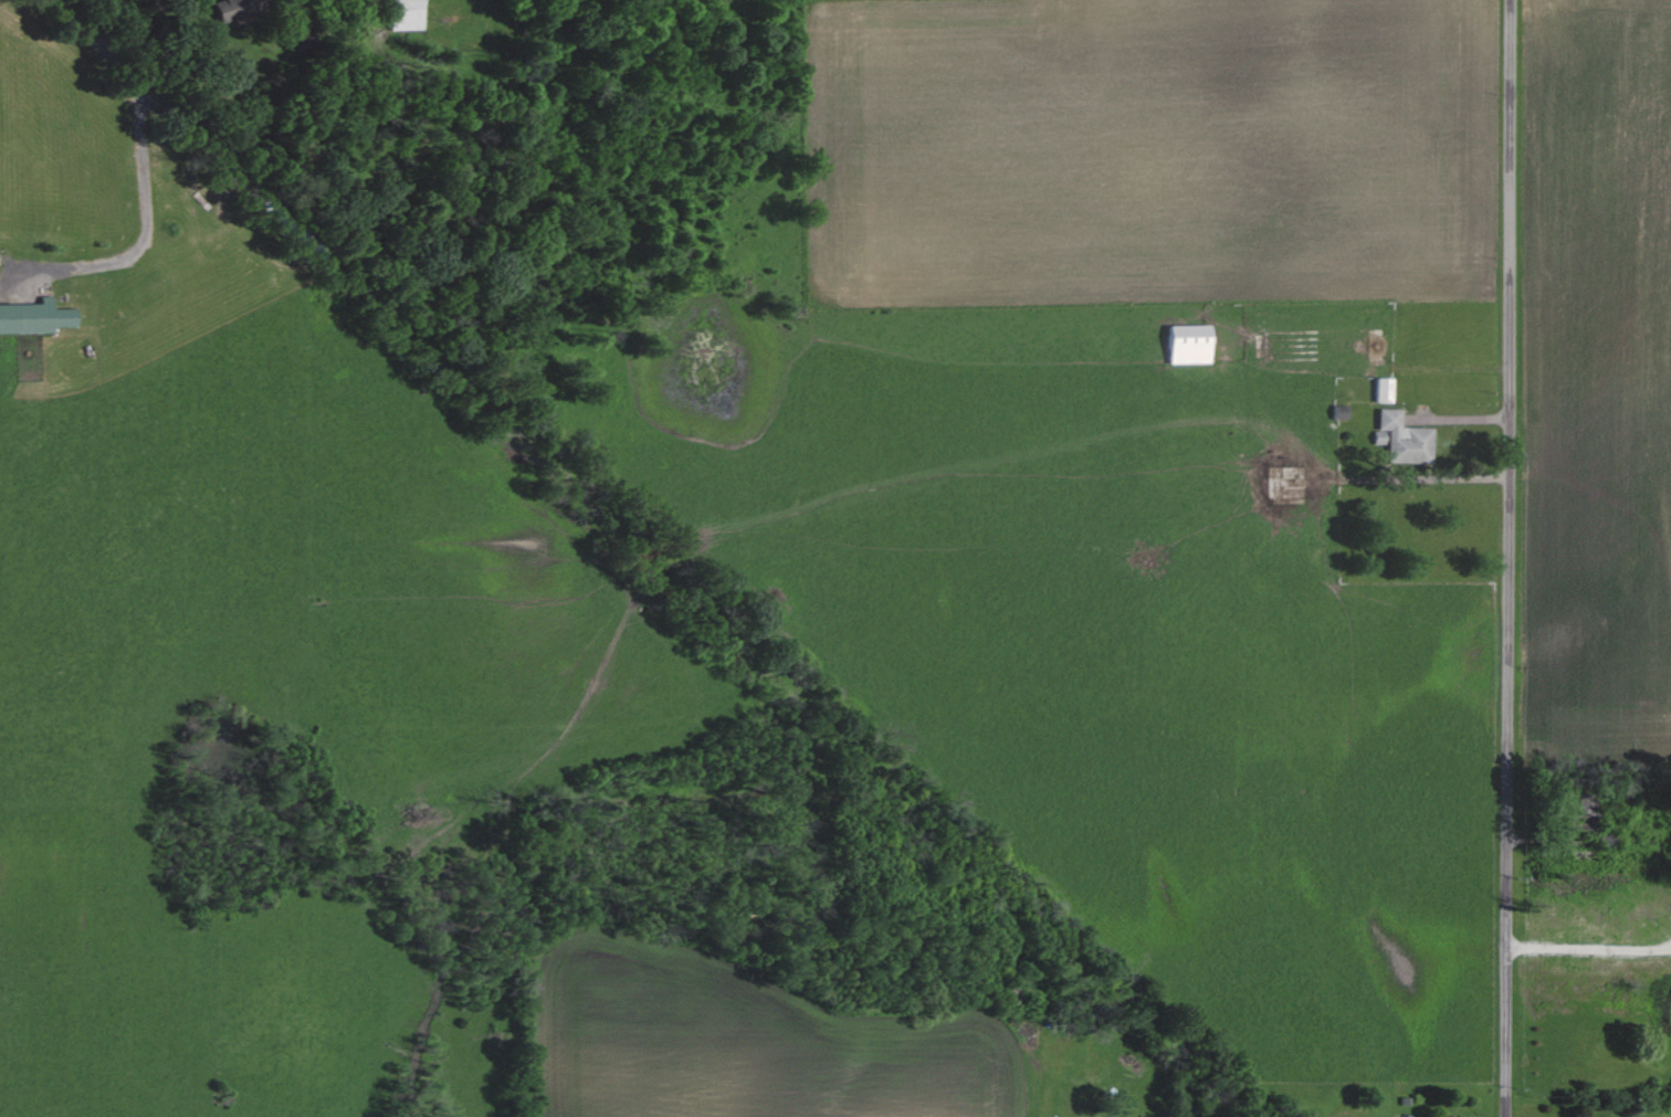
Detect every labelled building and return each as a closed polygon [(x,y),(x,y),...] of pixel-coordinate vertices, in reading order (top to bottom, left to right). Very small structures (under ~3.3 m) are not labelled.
[(242,0),(221,0),(214,2),(221,24),(247,15),(242,0)] [(424,0),(392,0),(392,31),(424,30),(424,0)] [(54,332),(54,328),(78,327),(77,308),(54,308),(53,296),(41,296),(41,303),(0,304),(0,333),(54,332)] [(1212,325),(1171,324),(1170,362),(1212,363),(1212,325)] [(1394,377),(1377,376),(1377,402),(1393,402),(1394,377)] [(1334,417),(1348,417),(1349,405),(1334,405),(1334,417)] [(1433,427),(1402,427),(1403,408),(1379,408),(1379,430),(1375,430),(1375,444),(1390,444),(1390,454),(1433,454),(1433,427)]
